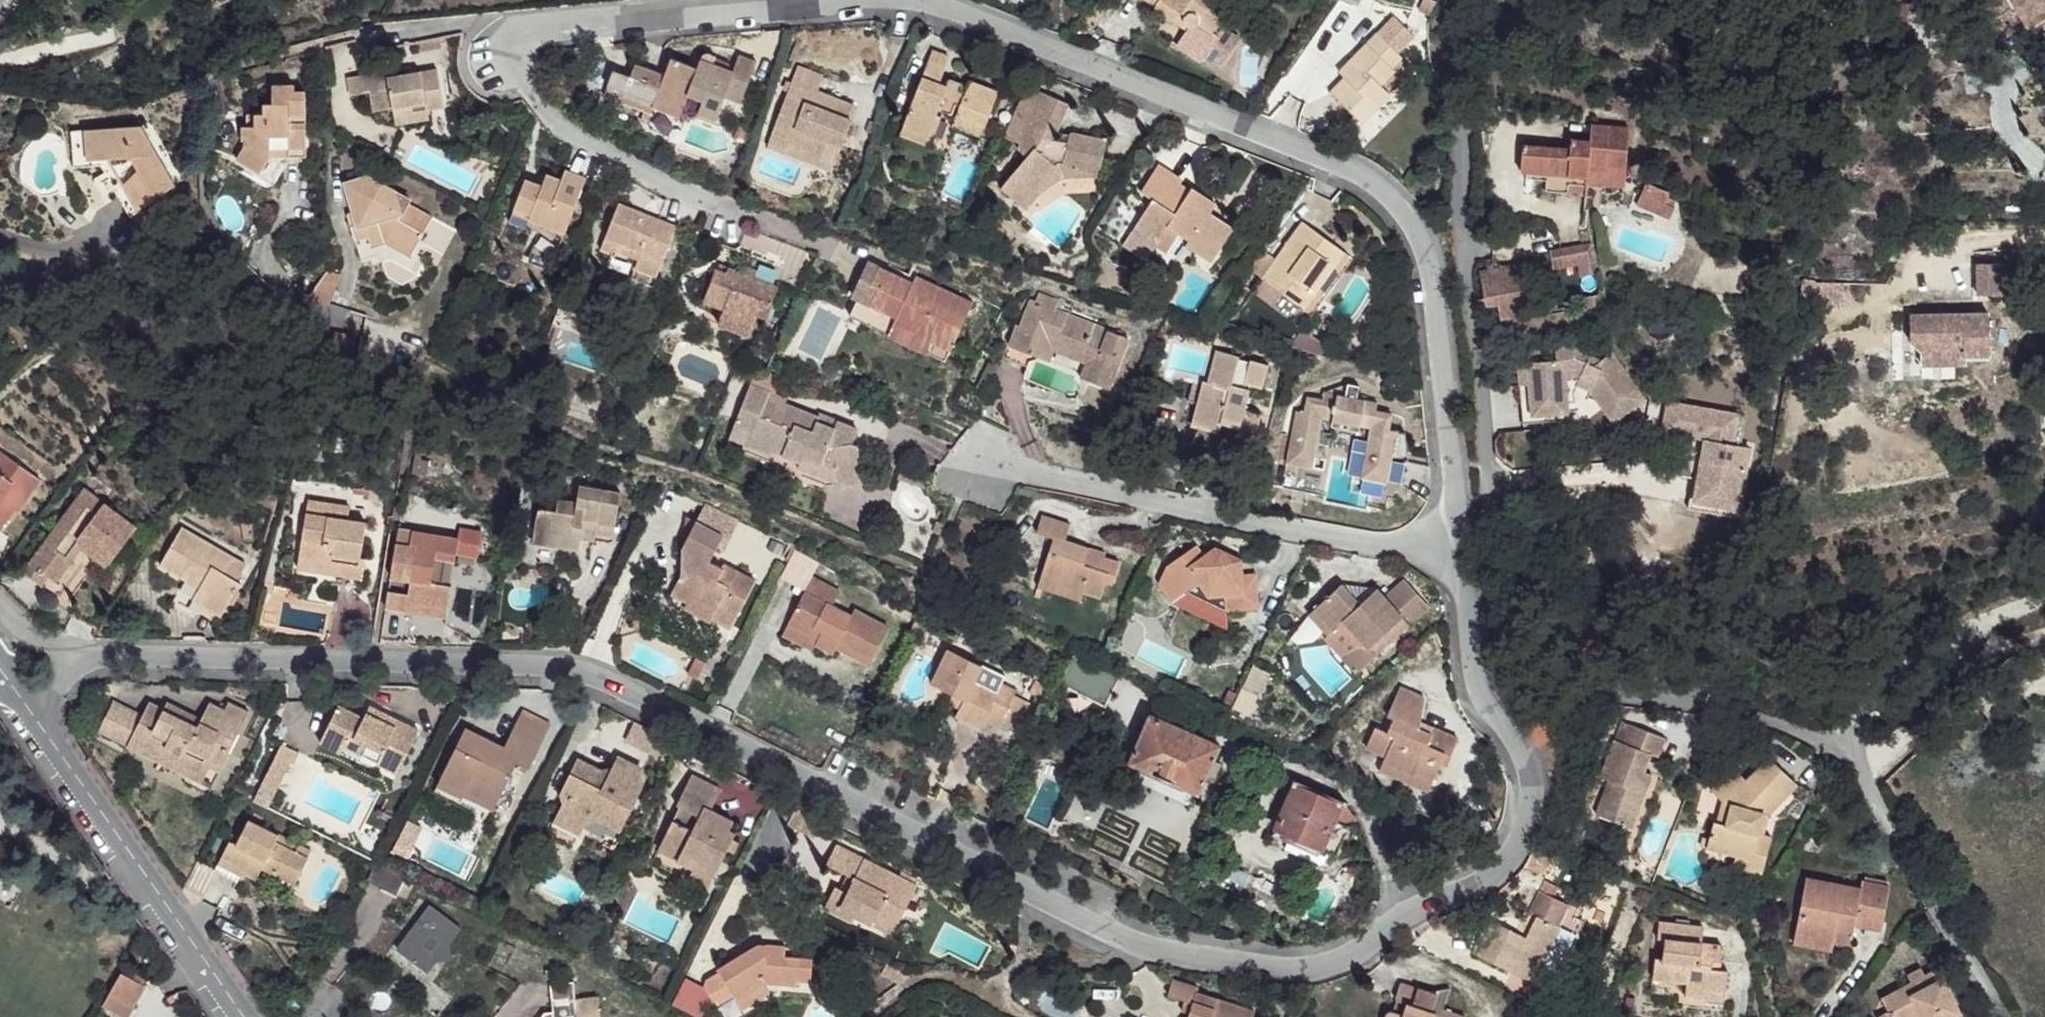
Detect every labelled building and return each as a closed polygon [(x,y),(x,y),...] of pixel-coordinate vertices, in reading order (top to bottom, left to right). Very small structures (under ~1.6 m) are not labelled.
[(1154,5),(1153,7),(1176,23),(1183,12),(1187,14),(1183,19),(1185,24),(1189,27),(1187,30),(1177,46),(1200,62),(1219,38),(1213,34),(1230,8),(1218,0),(1147,0),(1154,5)] [(2028,26),(2044,16),(2044,0),(2012,0),(2028,26)] [(2028,26),(2033,36),(2044,28),(2044,16),(2028,26)] [(1403,57),(1378,32),(1339,71),(1346,77),(1352,83),(1338,97),(1363,121),(1391,93),(1389,91),(1383,84),(1397,70),(1393,66),(1403,57)] [(935,51),(925,76),(941,82),(951,58),(935,51)] [(715,59),(714,62),(709,74),(698,70),(699,68),(673,57),(667,74),(637,63),(627,92),(655,102),(657,98),(685,108),(690,95),(704,101),(703,105),(721,112),(727,97),(742,104),(759,62),(741,55),(736,70),(731,68),(732,65),(715,59)] [(709,74),(714,62),(703,58),(699,68),(698,70),(709,74)] [(410,69),(388,73),(389,78),(411,75),(410,69)] [(650,113),(655,102),(627,92),(633,76),(615,69),(606,94),(650,113)] [(437,70),(411,75),(389,78),(388,73),(350,78),(354,95),(372,93),(375,111),(393,109),(394,115),(413,112),(411,106),(426,103),(427,110),(443,107),(437,70)] [(1403,77),(1397,70),(1383,84),(1389,91),(1403,77)] [(941,82),(925,76),(907,124),(936,136),(943,117),(938,114),(941,108),(953,112),(957,103),(962,105),(958,117),(986,128),(999,92),(972,79),(968,91),(962,89),(963,86),(953,81),(950,82),(949,85),(941,82)] [(1332,90),(1338,97),(1352,83),(1346,77),(1332,90)] [(795,81),(771,143),(789,150),(791,144),(824,157),(830,140),(844,145),(854,120),(850,118),(855,103),(795,81)] [(297,86),(274,86),(274,105),(266,104),(266,116),(257,115),(257,128),(248,128),(243,128),(243,140),(247,142),(247,145),(238,158),(261,174),(271,157),(271,147),(290,148),(289,158),(307,158),(307,92),(296,92),(297,86)] [(1071,105),(1045,92),(1018,148),(1029,157),(1004,188),(1029,209),(1043,193),(1038,188),(1061,161),(1077,166),(1076,169),(1100,175),(1108,140),(1071,132),(1069,143),(1056,138),(1071,105)] [(657,98),(655,102),(653,106),(681,117),(685,108),(657,98)] [(721,112),(703,105),(700,113),(717,121),(721,112)] [(429,120),(427,110),(413,112),(394,115),(397,126),(429,120)] [(248,115),(248,128),(257,128),(257,115),(248,115)] [(983,135),(986,128),(958,117),(955,125),(983,135)] [(1869,117),(1854,120),(1856,130),(1872,126),(1869,117)] [(932,145),(936,136),(907,124),(903,133),(932,145)] [(177,185),(143,125),(71,130),(75,167),(86,167),(96,158),(98,159),(107,160),(119,179),(104,195),(118,220),(177,185)] [(1572,150),(1525,146),(1522,173),(1572,177),(1589,178),(1590,178),(1591,172),(1607,174),(1607,186),(1626,187),(1631,129),(1594,126),(1592,143),(1572,142),(1572,150)] [(833,171),(844,145),(830,140),(824,157),(791,144),(789,150),(771,143),(769,147),(833,171)] [(1100,178),(1100,175),(1076,169),(1077,166),(1061,161),(1038,188),(1043,193),(1064,177),(1100,178)] [(1177,189),(1180,185),(1183,180),(1160,165),(1143,192),(1153,199),(1134,230),(1157,244),(1168,251),(1180,233),(1190,241),(1187,245),(1212,262),(1235,227),(1211,212),(1216,202),(1194,187),(1191,191),(1188,197),(1177,189)] [(542,185),(526,180),(517,207),(531,214),(530,219),(565,231),(585,177),(564,170),(561,179),(545,174),(542,185)] [(1607,174),(1591,172),(1590,178),(1589,178),(1588,186),(1607,188),(1607,186),(1607,174)] [(371,175),(345,182),(353,209),(345,212),(353,238),(366,235),(369,248),(385,242),(410,202),(411,198),(371,175)] [(1589,178),(1572,177),(1570,195),(1587,196),(1588,186),(1589,178)] [(1670,192),(1647,183),(1638,205),(1661,216),(1666,205),(1670,192)] [(1191,191),(1180,185),(1177,189),(1188,197),(1191,191)] [(435,217),(410,202),(385,242),(411,258),(435,217)] [(677,227),(621,205),(603,248),(614,253),(609,267),(634,276),(637,269),(658,277),(677,227)] [(1677,208),(1666,205),(1661,216),(1672,219),(1677,208)] [(1346,252),(1304,222),(1264,278),(1305,307),(1318,290),(1312,287),(1331,261),(1336,265),(1346,252)] [(1151,253),(1157,244),(1134,230),(1129,238),(1151,253)] [(1591,240),(1561,246),(1567,277),(1597,271),(1591,240)] [(1318,290),(1336,265),(1331,261),(1312,287),(1318,290)] [(1525,266),(1480,272),(1482,291),(1486,307),(1498,305),(1500,320),(1532,315),(1525,266)] [(972,295),(915,270),(910,280),(876,267),(870,279),(878,283),(872,297),(898,309),(895,317),(952,342),(972,295)] [(1974,269),(1975,300),(2001,299),(2000,268),(1974,269)] [(779,290),(731,270),(729,276),(718,271),(707,300),(728,309),(725,315),(755,327),(760,315),(768,319),(779,290)] [(1085,353),(1089,343),(1095,330),(1097,327),(1058,311),(1061,304),(1041,295),(1038,303),(1034,302),(1023,328),(1021,327),(1013,347),(1051,362),(1056,352),(1059,342),(1085,353)] [(752,336),(755,327),(725,315),(721,325),(752,336)] [(1985,319),(1906,320),(1907,345),(1917,354),(1918,369),(1961,368),(1961,360),(1985,360),(1985,319)] [(337,332),(334,353),(353,356),(357,335),(337,332)] [(1110,332),(1102,350),(1091,381),(1112,389),(1130,340),(1110,332)] [(1102,350),(1089,343),(1085,353),(1059,342),(1056,352),(1087,364),(1082,377),(1091,381),(1102,350)] [(663,347),(657,362),(670,367),(676,353),(663,347)] [(1519,364),(1525,425),(1571,421),(1569,404),(1577,403),(1577,392),(1580,386),(1592,392),(1609,416),(1619,409),(1625,416),(1647,398),(1614,353),(1603,360),(1596,366),(1576,359),(1575,349),(1557,350),(1558,361),(1519,364)] [(1575,349),(1576,359),(1596,366),(1603,360),(1575,349)] [(1258,432),(1272,436),(1276,420),(1246,412),(1251,391),(1244,388),(1246,382),(1264,387),(1269,365),(1220,352),(1211,384),(1205,381),(1203,385),(1196,384),(1190,403),(1199,405),(1193,426),(1219,433),(1222,423),(1224,416),(1243,422),(1240,428),(1238,438),(1255,443),(1258,432)] [(1358,400),(1361,388),(1349,385),(1347,398),(1327,394),(1326,402),(1310,398),(1307,416),(1298,414),(1284,488),(1326,496),(1334,458),(1348,461),(1346,470),(1356,472),(1354,482),(1364,485),(1362,493),(1363,493),(1373,496),(1370,506),(1386,510),(1389,501),(1400,503),(1408,463),(1405,434),(1388,431),(1392,415),(1376,412),(1378,405),(1358,400)] [(771,397),(752,389),(734,426),(754,435),(748,447),(771,457),(773,452),(802,465),(804,460),(836,475),(842,492),(869,484),(857,453),(864,456),(870,444),(847,432),(844,440),(828,432),(829,429),(794,414),(793,416),(769,405),(771,397)] [(797,408),(771,397),(769,405),(793,416),(794,414),(797,408)] [(1740,513),(1749,441),(1741,440),(1745,410),(1665,399),(1661,430),(1696,435),(1686,506),(1740,513)] [(1619,409),(1609,416),(1615,423),(1625,416),(1619,409)] [(1224,416),(1222,423),(1240,428),(1243,422),(1224,416)] [(832,422),(829,429),(828,432),(844,440),(847,432),(848,429),(832,422)] [(728,438),(748,447),(754,435),(734,426),(728,438)] [(3,527),(19,506),(23,508),(46,477),(7,446),(0,457),(0,465),(1,465),(0,466),(0,525),(3,527)] [(798,474),(802,465),(773,452),(771,457),(769,460),(798,474)] [(929,477),(906,471),(902,487),(932,495),(929,477)] [(87,488),(81,495),(102,510),(107,503),(87,488)] [(615,542),(622,493),(582,488),(580,502),(561,499),(559,511),(542,508),(538,533),(563,536),(560,547),(582,550),(584,538),(585,532),(598,533),(598,539),(615,542)] [(102,510),(81,495),(31,562),(53,577),(60,581),(74,562),(68,557),(81,540),(112,563),(139,526),(107,503),(102,510)] [(311,509),(310,517),(331,522),(332,513),(311,509)] [(331,522),(310,517),(301,565),(347,573),(349,565),(361,567),(367,532),(350,528),(351,524),(331,522)] [(1073,526),(1044,517),(1039,533),(1055,539),(1045,571),(1060,576),(1058,584),(1085,593),(1101,598),(1108,582),(1114,583),(1120,564),(1106,560),(1107,554),(1079,546),(1077,552),(1065,548),(1067,542),(1073,526)] [(698,523),(688,518),(685,549),(698,523)] [(698,523),(685,549),(702,558),(695,571),(685,574),(672,594),(689,603),(692,596),(718,609),(713,620),(732,629),(757,582),(726,565),(724,569),(712,562),(725,537),(698,523)] [(236,558),(185,528),(163,564),(203,588),(212,594),(205,606),(223,617),(244,583),(240,581),(227,573),(236,558)] [(461,539),(459,553),(481,557),(485,533),(463,529),(461,539)] [(402,530),(389,609),(448,619),(454,586),(434,582),(438,558),(458,560),(461,539),(402,530)] [(536,543),(560,547),(563,536),(538,533),(536,543)] [(109,568),(112,563),(81,540),(68,557),(74,562),(83,550),(109,568)] [(1079,546),(1067,542),(1065,548),(1077,552),(1079,546)] [(1205,555),(1196,544),(1172,562),(1165,582),(1179,605),(1193,595),(1232,618),(1266,600),(1258,570),(1245,570),(1244,556),(1218,543),(1205,555)] [(702,558),(685,549),(695,571),(702,558)] [(248,565),(236,558),(227,573),(240,581),(248,565)] [(46,586),(53,577),(31,562),(25,570),(46,586)] [(344,585),(347,573),(301,565),(299,577),(344,585)] [(369,568),(361,567),(349,565),(347,573),(344,585),(365,588),(369,568)] [(1082,602),(1085,593),(1058,584),(1060,576),(1045,571),(1039,588),(1082,602)] [(841,588),(814,575),(789,623),(809,633),(814,625),(823,630),(819,638),(821,639),(836,647),(839,641),(873,659),(892,623),(857,605),(853,612),(835,602),(841,588)] [(1375,590),(1369,597),(1358,607),(1350,596),(1342,586),(1313,613),(1331,633),(1336,628),(1361,653),(1398,619),(1408,629),(1428,610),(1402,583),(1383,600),(1375,590)] [(212,594),(203,588),(195,600),(205,606),(212,594)] [(1232,618),(1193,595),(1179,605),(1230,639),(1232,618)] [(689,603),(686,609),(712,623),(713,620),(718,609),(692,596),(689,603)] [(1369,597),(1350,596),(1358,607),(1369,597)] [(219,623),(223,617),(205,606),(200,612),(219,623)] [(1349,681),(1408,629),(1398,619),(1361,653),(1336,628),(1331,633),(1313,613),(1306,618),(1337,650),(1328,659),(1349,681)] [(815,649),(821,639),(819,638),(823,630),(814,625),(809,633),(789,623),(784,632),(815,649)] [(996,645),(964,629),(948,663),(964,672),(977,679),(973,689),(971,693),(997,705),(1001,696),(1014,703),(1027,674),(1028,673),(1014,666),(1012,671),(990,659),(996,645)] [(960,681),(973,689),(977,679),(964,672),(960,681)] [(1041,680),(1027,674),(1017,698),(1030,704),(1041,680)] [(1426,698),(1402,688),(1388,716),(1396,720),(1389,733),(1378,728),(1368,749),(1387,757),(1386,761),(1416,775),(1419,771),(1434,778),(1442,762),(1435,760),(1440,751),(1446,753),(1452,755),(1459,738),(1436,727),(1432,735),(1421,729),(1426,698)] [(127,742),(121,755),(152,771),(156,763),(171,771),(199,717),(164,701),(160,709),(146,702),(140,715),(107,699),(94,725),(127,742)] [(236,739),(248,714),(228,705),(224,711),(206,701),(199,717),(171,771),(168,778),(197,794),(205,778),(214,782),(230,750),(222,745),(228,734),(236,739)] [(418,731),(397,721),(394,727),(374,718),(375,714),(366,709),(362,719),(334,704),(321,733),(339,743),(342,738),(362,747),(358,755),(378,765),(381,761),(400,770),(418,731)] [(528,769),(550,725),(521,709),(503,744),(469,726),(443,777),(493,803),(514,761),(528,769)] [(394,727),(397,721),(377,711),(375,714),(374,718),(394,727)] [(1221,746),(1153,716),(1131,765),(1199,795),(1221,746)] [(667,737),(637,722),(629,740),(658,755),(667,737)] [(1667,741),(1631,726),(1624,744),(1615,741),(1601,779),(1609,782),(1596,816),(1635,829),(1647,794),(1640,792),(1647,774),(1654,756),(1661,758),(1667,741)] [(336,749),(339,743),(321,733),(317,741),(336,749)] [(230,750),(236,739),(228,734),(222,745),(230,750)] [(296,754),(277,745),(261,777),(274,783),(286,758),(293,762),(296,754)] [(1442,762),(1446,753),(1440,751),(1435,760),(1442,762)] [(629,762),(608,752),(599,770),(580,761),(564,792),(571,796),(560,820),(581,830),(589,813),(621,828),(643,785),(623,774),(629,762)] [(164,786),(168,778),(171,771),(156,763),(152,771),(121,755),(118,762),(164,786)] [(1798,785),(1766,759),(1746,782),(1732,770),(1714,793),(1726,803),(1735,806),(1729,827),(1718,823),(1711,849),(1741,857),(1761,863),(1768,835),(1764,833),(1769,816),(1773,817),(1798,785)] [(396,778),(400,770),(381,761),(378,765),(377,769),(396,778)] [(1428,792),(1434,778),(1419,771),(1416,775),(1386,761),(1382,771),(1428,792)] [(651,851),(652,852),(694,778),(681,773),(666,806),(671,808),(651,851)] [(1654,776),(1647,774),(1640,792),(1647,794),(1654,776)] [(214,782),(205,778),(197,794),(168,778),(164,786),(176,792),(173,797),(200,811),(214,782)] [(652,852),(670,860),(671,856),(687,862),(685,865),(706,875),(725,828),(717,824),(720,814),(696,803),(704,782),(694,778),(652,852)] [(1343,804),(1297,784),(1278,828),(1325,848),(1338,855),(1350,829),(1335,821),(1343,804)] [(810,810),(796,804),(788,822),(801,828),(810,810)] [(814,835),(823,817),(810,810),(801,828),(814,835)] [(311,851),(250,822),(242,840),(235,836),(219,870),(239,881),(245,870),(250,862),(295,885),(311,851)] [(1320,856),(1325,848),(1278,828),(1275,836),(1320,856)] [(1778,837),(1768,835),(1761,863),(1741,857),(1738,868),(1767,875),(1778,837)] [(915,888),(836,850),(825,872),(850,885),(844,899),(833,893),(826,906),(858,922),(872,930),(877,917),(895,926),(915,888)] [(1553,860),(1535,853),(1524,867),(1540,873),(1546,874),(1549,872),(1551,869),(1553,860)] [(683,871),(685,865),(687,862),(671,856),(670,860),(668,865),(683,871)] [(399,896),(410,873),(382,858),(378,864),(370,881),(399,896)] [(250,862),(245,870),(259,877),(263,869),(250,862)] [(1887,932),(1896,886),(1867,880),(1865,888),(1811,876),(1800,931),(1842,940),(1855,943),(1858,926),(1861,913),(1872,916),(1870,928),(1887,932)] [(1557,899),(1539,890),(1518,933),(1527,938),(1539,916),(1547,920),(1557,899)] [(852,934),(858,922),(826,906),(819,918),(852,934)] [(461,930),(432,908),(400,949),(429,972),(438,960),(452,959),(450,945),(461,930)] [(1858,926),(1870,928),(1872,916),(1861,913),(1858,926)] [(1562,927),(1547,920),(1539,916),(1527,938),(1518,933),(1496,922),(1479,956),(1534,982),(1562,927)] [(877,917),(872,930),(889,938),(895,926),(877,917)] [(1705,929),(1660,924),(1659,940),(1666,942),(1664,961),(1657,960),(1655,979),(1688,984),(1687,996),(1709,999),(1710,991),(1725,994),(1728,972),(1719,971),(1712,971),(1713,961),(1720,962),(1722,948),(1703,945),(1705,929)] [(1841,950),(1842,940),(1800,931),(1798,941),(1841,950)] [(812,987),(812,965),(785,962),(783,949),(765,948),(764,950),(754,949),(748,953),(744,949),(712,970),(714,975),(700,983),(698,989),(708,1006),(710,1005),(713,1009),(727,1000),(730,1005),(760,989),(791,989),(790,985),(812,987)] [(1719,971),(1720,962),(1713,961),(1712,971),(1719,971)] [(124,971),(117,982),(112,992),(136,1005),(146,983),(124,971)] [(1941,972),(1887,1001),(1894,1014),(1889,1016),(1966,1016),(1941,972)] [(1185,999),(1193,1003),(1188,1014),(1186,1016),(1256,1016),(1200,990),(1201,988),(1177,978),(1169,991),(1185,999)] [(1468,1016),(1443,1007),(1450,988),(1436,990),(1402,982),(1395,999),(1400,1001),(1396,1012),(1390,1010),(1385,1013),(1384,1016),(1468,1016)] [(599,998),(576,1000),(574,983),(553,986),(555,1012),(556,1016),(601,1016),(599,998)] [(764,999),(760,989),(730,1005),(736,1015),(764,999)] [(1724,1000),(1725,994),(1710,991),(1709,999),(1724,1000)] [(112,992),(106,1003),(130,1016),(136,1005),(112,992)] [(1193,1003),(1185,999),(1179,1010),(1188,1014),(1193,1003)]
